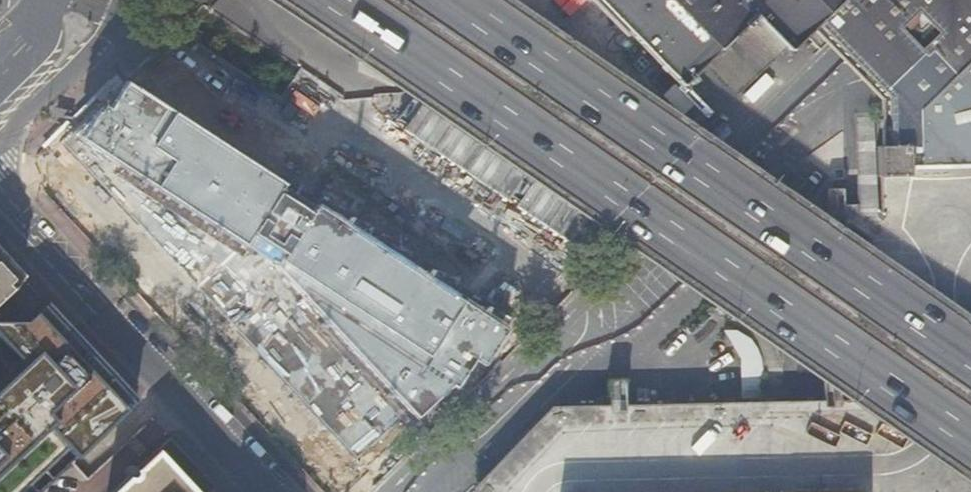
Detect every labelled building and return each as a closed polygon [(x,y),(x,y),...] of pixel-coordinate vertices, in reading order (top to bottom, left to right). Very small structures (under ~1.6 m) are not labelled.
[(651,169),(712,110),(696,94),(700,90),(688,77),(743,24),(746,26),(749,25),(774,52),(785,42),(791,47),(806,33),(814,41),(821,35),(880,96),(970,14),(970,0),(486,0),(651,169)] [(880,96),(879,216),(884,413),(769,415),(769,409),(627,411),(625,376),(557,376),(559,491),(970,491),(970,14),(880,96)] [(511,323),(131,76),(62,143),(357,460),(511,323)] [(838,191),(822,191),(821,211),(837,212),(838,191)] [(44,304),(0,257),(0,323),(26,323),(44,304)] [(603,349),(662,289),(640,267),(581,328),(603,349)] [(48,428),(76,459),(136,402),(44,304),(26,323),(0,323),(0,340),(24,365),(0,389),(0,473),(48,428)] [(163,458),(160,456),(158,454),(152,455),(113,491),(194,491),(163,458)] [(348,488),(352,491),(359,491),(366,486),(358,478),(348,488)]
